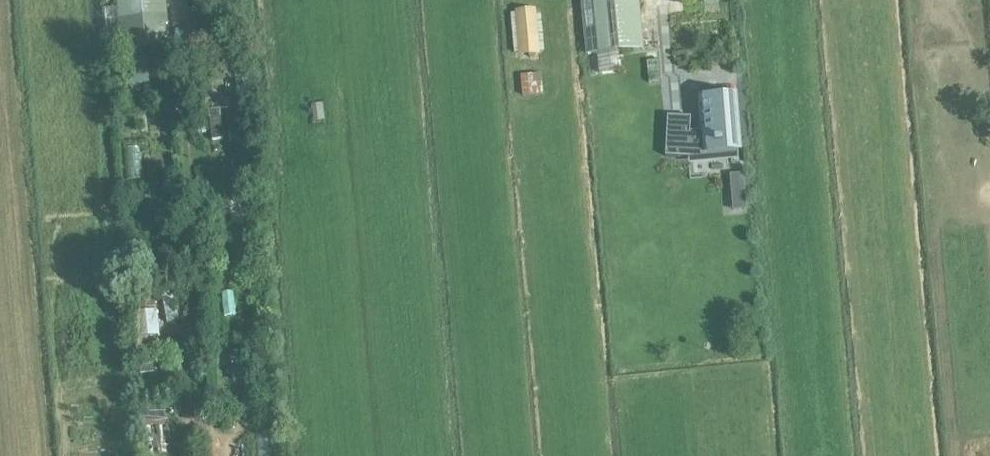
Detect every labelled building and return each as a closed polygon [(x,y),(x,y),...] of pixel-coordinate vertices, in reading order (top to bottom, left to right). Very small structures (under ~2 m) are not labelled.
[(165,23),(167,23),(166,0),(118,0),(118,5),(105,6),(107,28),(131,26),(132,47),(137,46),(138,55),(127,55),(129,82),(152,80),(152,76),(163,75),(161,45),(167,44),(165,23)] [(644,48),(640,1),(639,1),(639,0),(582,0),(587,53),(644,48)] [(543,51),(539,5),(518,7),(518,10),(513,11),(517,51),(521,51),(522,53),(543,51)] [(248,93),(247,59),(199,60),(200,85),(226,84),(225,77),(237,77),(237,93),(248,93)] [(536,81),(535,71),(523,73),(525,94),(546,92),(545,80),(536,81)] [(707,160),(739,157),(734,96),(702,99),(705,131),(691,132),(692,117),(668,116),(666,157),(690,158),(690,152),(707,151),(707,160)] [(732,191),(746,190),(745,174),(730,175),(732,191)] [(148,285),(147,266),(132,268),(140,357),(157,355),(155,334),(162,333),(159,308),(158,308),(156,285),(148,285)] [(179,285),(188,284),(188,271),(178,272),(179,285)] [(169,321),(181,319),(174,283),(162,285),(169,321)] [(255,322),(265,321),(264,311),(254,312),(255,322)] [(141,375),(166,372),(165,360),(140,363),(141,375)]
